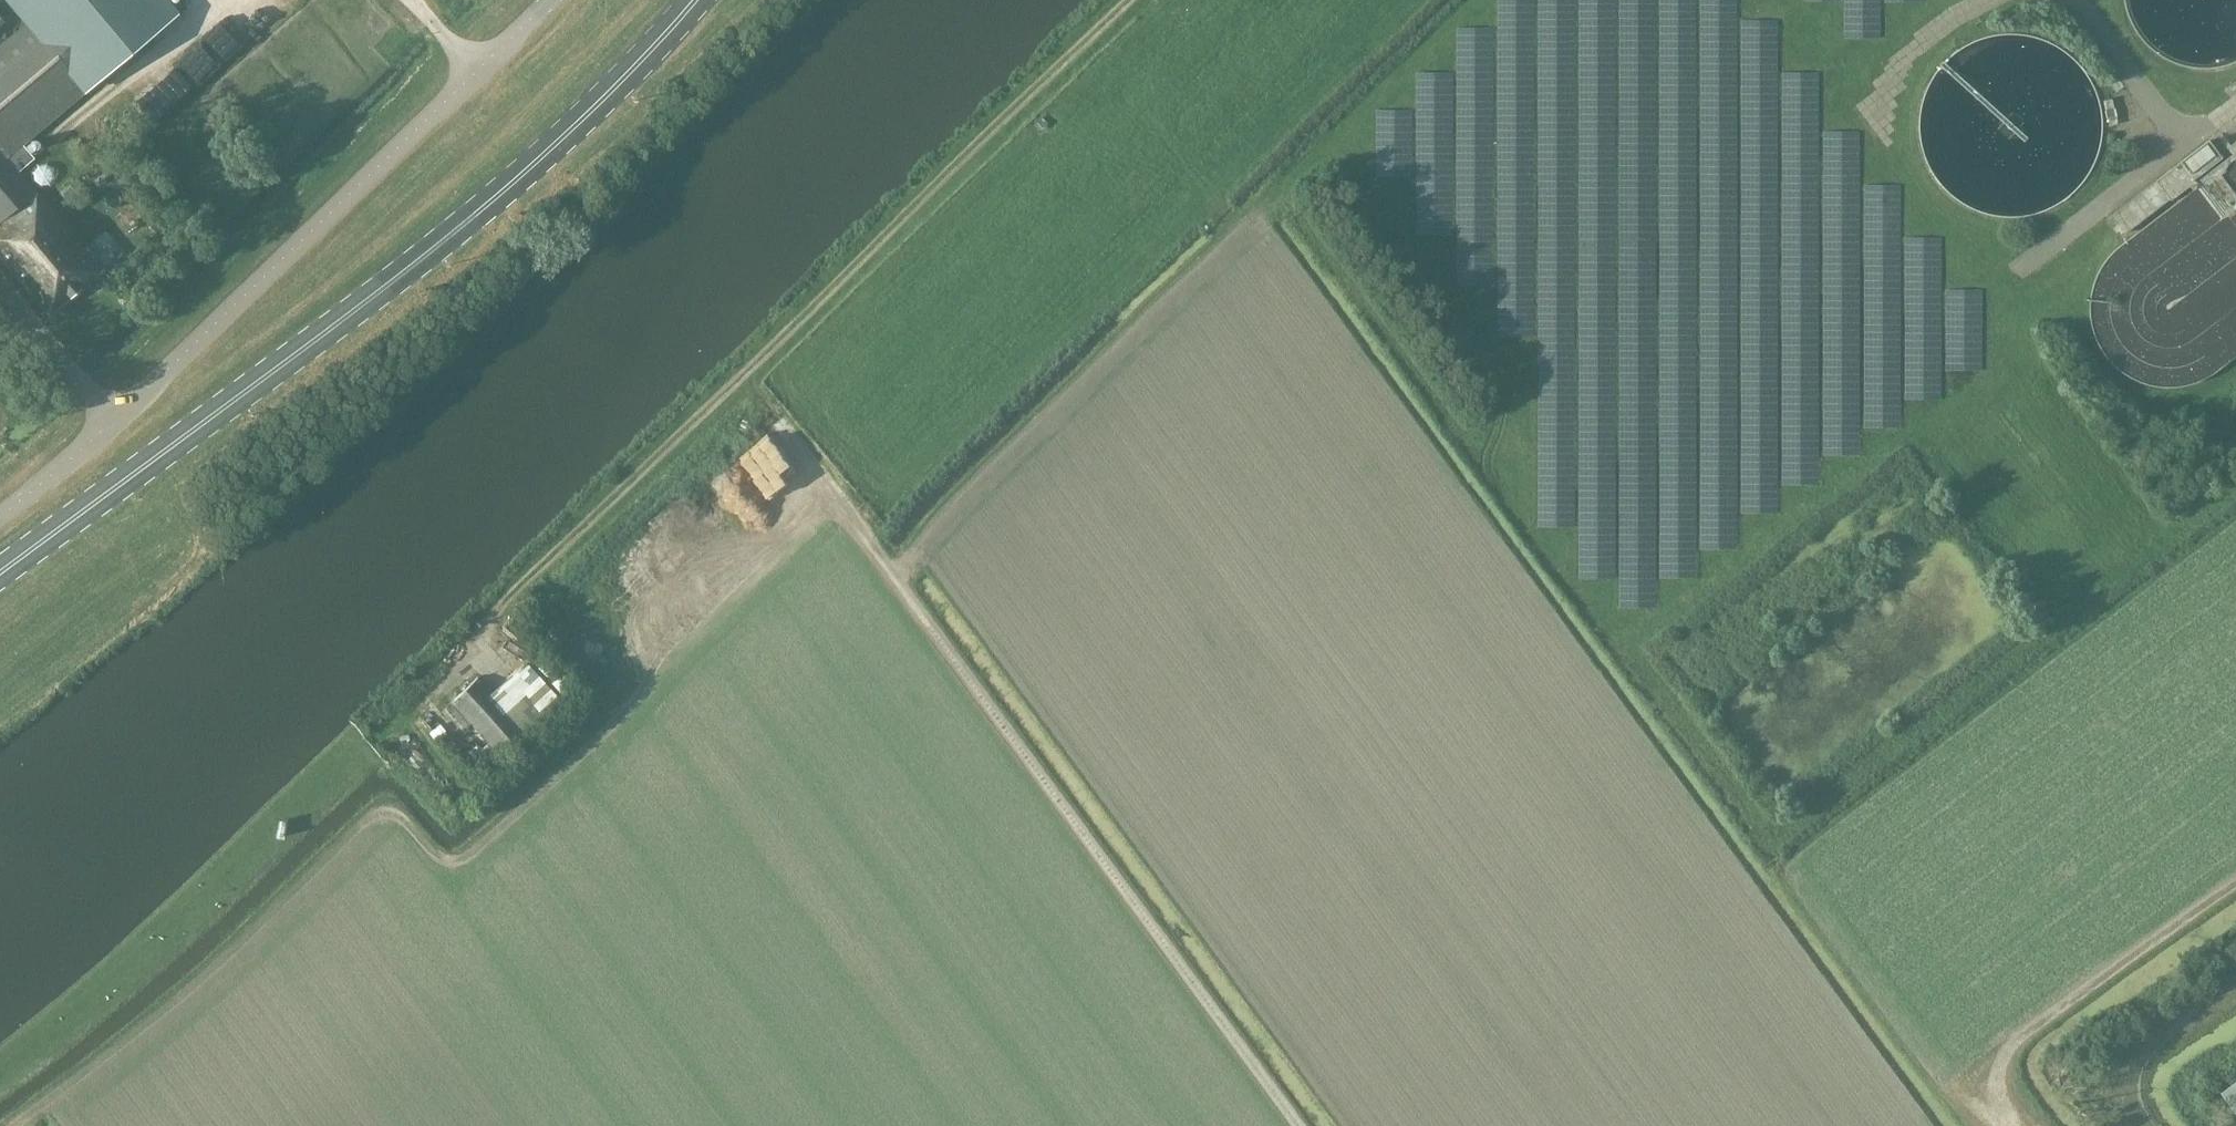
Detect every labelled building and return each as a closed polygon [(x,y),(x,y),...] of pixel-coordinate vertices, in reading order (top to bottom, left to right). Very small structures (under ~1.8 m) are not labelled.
[(11,2),(26,20),(0,42),(0,259),(48,315),(100,269),(5,159),(6,159),(86,91),(173,17),(159,0),(9,0),(11,2)] [(2207,139),(2108,214),(2115,223),(2111,227),(2114,233),(2119,229),(2123,232),(2167,198),(2168,200),(2194,181),(2192,178),(2220,157),(2207,139)] [(547,708),(524,682),(502,702),(477,676),(445,706),(456,719),(460,716),(484,743),(479,749),(476,745),(466,754),(463,751),(453,759),(470,777),(547,708)] [(2219,1096),(2235,1118),(2235,1084),(2219,1096)]
